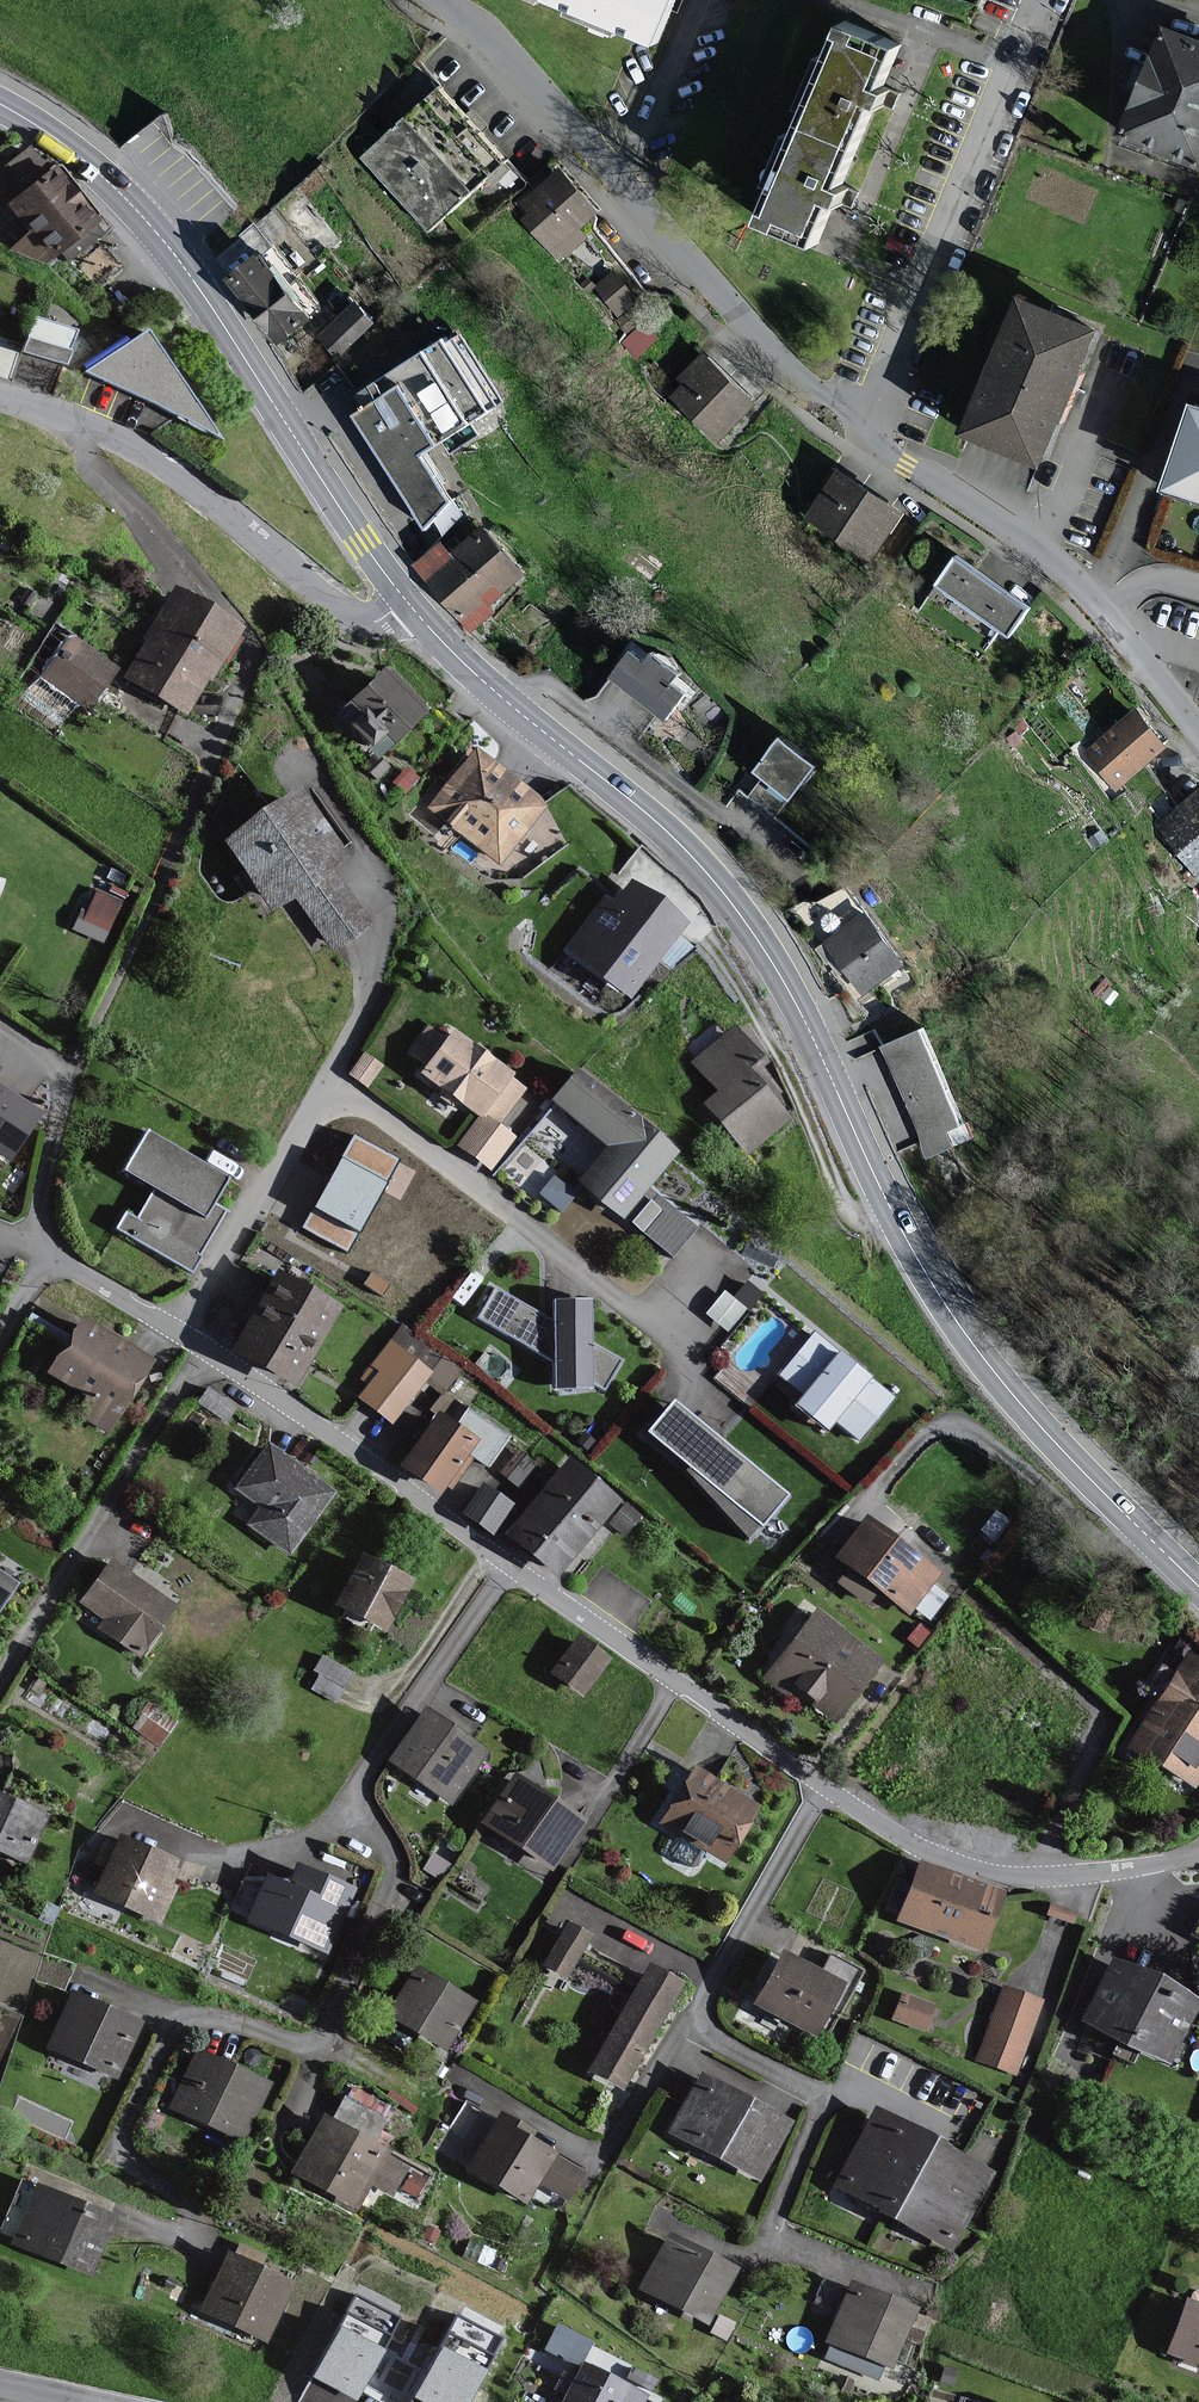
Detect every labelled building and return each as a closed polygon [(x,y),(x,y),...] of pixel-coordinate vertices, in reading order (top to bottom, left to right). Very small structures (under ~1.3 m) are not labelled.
[(562,8),(565,0),(541,0),(562,8)] [(562,8),(664,50),(684,0),(565,0),(562,8)] [(843,24),(801,121),(858,146),(877,103),(884,106),(891,91),(881,87),(898,48),(843,24)] [(1167,29),(1125,136),(1198,165),(1198,41),(1167,29)] [(507,165),(441,92),(365,161),(431,234),(507,165)] [(849,192),(840,188),(858,146),(801,121),(759,218),(817,242),(834,203),(843,207),(849,192)] [(596,212),(562,170),(523,202),(533,215),(525,221),(558,261),(587,238),(578,227),(596,212)] [(91,225),(50,171),(9,203),(51,256),(91,225)] [(106,275),(117,256),(98,245),(86,264),(106,275)] [(305,311),(262,255),(230,279),(281,346),(304,329),(296,318),(305,311)] [(640,304),(618,275),(595,292),(617,321),(640,304)] [(378,323),(358,300),(319,334),(339,357),(378,323)] [(1088,334),(1017,304),(962,433),(1033,463),(1088,334)] [(73,336),(31,321),(19,355),(61,370),(73,336)] [(9,373),(21,340),(0,332),(0,369),(9,373)] [(144,335),(85,373),(219,437),(144,335)] [(500,404),(457,337),(446,344),(444,340),(357,395),(366,409),(356,415),(426,525),(438,517),(445,528),(462,517),(421,452),(443,439),(451,452),(480,434),(472,421),(500,404)] [(759,407),(707,356),(668,396),(719,447),(759,407)] [(1191,409),(1164,489),(1198,500),(1198,412),(1191,409)] [(904,515),(841,471),(808,519),(871,562),(904,515)] [(533,581),(494,529),(458,556),(447,542),(417,565),(467,631),(533,581)] [(1032,606),(960,549),(928,589),(1000,646),(1032,606)] [(239,633),(180,592),(148,639),(152,642),(128,677),(157,698),(182,715),(228,649),(239,633)] [(114,670),(70,639),(46,674),(89,704),(114,670)] [(688,697),(635,653),(613,681),(665,724),(688,697)] [(421,720),(383,677),(337,717),(376,760),(421,720)] [(1170,751),(1138,708),(1081,750),(1113,793),(1170,751)] [(821,770),(789,739),(756,773),(765,782),(752,796),(775,818),(821,770)] [(540,809),(470,754),(427,809),(497,864),(540,809)] [(1166,813),(1174,826),(1165,832),(1198,882),(1198,881),(1198,791),(1166,813)] [(343,857),(298,793),(229,840),(275,907),(297,892),(333,945),(367,922),(329,867),(343,857)] [(95,882),(76,925),(104,938),(124,895),(95,882)] [(685,931),(626,886),(610,907),(601,900),(561,951),(629,1003),(685,931)] [(906,971),(873,918),(828,945),(861,998),(906,971)] [(921,1028),(880,1049),(930,1156),(971,1140),(921,1028)] [(446,1044),(426,1030),(407,1056),(423,1068),(415,1078),(475,1124),(455,1150),(488,1175),(514,1141),(495,1127),(523,1091),(451,1037),(446,1044)] [(762,1070),(734,1034),(693,1066),(717,1097),(703,1107),(745,1160),(787,1128),(750,1079),(762,1070)] [(677,1157),(578,1075),(552,1106),(605,1149),(576,1183),(640,1236),(670,1261),(695,1231),(648,1192),(677,1157)] [(0,1090),(0,1163),(3,1165),(38,1117),(0,1090)] [(223,1183),(143,1136),(118,1177),(151,1196),(137,1221),(124,1213),(115,1229),(189,1273),(225,1213),(210,1204),(223,1183)] [(395,1162),(355,1139),(306,1227),(346,1249),(395,1162)] [(552,1173),(540,1192),(563,1206),(574,1186),(552,1173)] [(332,1310),(274,1277),(231,1349),(289,1383),(332,1310)] [(759,1298),(744,1285),(731,1300),(723,1293),(703,1316),(726,1336),(759,1298)] [(588,1392),(587,1385),(602,1390),(620,1360),(588,1335),(589,1301),(549,1304),(549,1318),(493,1288),(477,1317),(549,1362),(553,1393),(588,1392)] [(151,1366),(78,1320),(43,1374),(83,1401),(74,1416),(106,1436),(151,1366)] [(462,1372),(396,1326),(357,1383),(365,1388),(358,1398),(408,1433),(439,1389),(446,1395),(462,1372)] [(893,1400),(812,1335),(777,1378),(803,1399),(794,1410),(830,1438),(837,1429),(857,1444),(893,1400)] [(666,1404),(641,1435),(756,1527),(781,1496),(666,1404)] [(507,1438),(463,1410),(453,1426),(432,1412),(395,1469),(438,1497),(445,1487),(450,1490),(470,1459),(486,1470),(507,1438)] [(330,1489),(266,1444),(234,1490),(253,1504),(238,1525),(283,1556),(330,1489)] [(533,1466),(515,1452),(500,1473),(517,1486),(533,1466)] [(617,1504),(564,1461),(502,1538),(554,1580),(617,1504)] [(511,1504),(482,1484),(460,1515),(489,1535),(511,1504)] [(638,1517),(624,1505),(609,1523),(623,1535),(638,1517)] [(939,1574),(862,1518),(829,1563),(907,1619),(939,1574)] [(411,1588),(354,1559),(329,1607),(386,1636),(411,1588)] [(172,1608),(106,1563),(79,1601),(106,1620),(99,1630),(139,1657),(172,1608)] [(16,1587),(0,1576),(0,1611),(16,1587)] [(880,1664),(813,1611),(760,1679),(784,1698),(790,1690),(833,1724),(880,1664)] [(610,1660),(577,1637),(549,1678),(581,1700),(610,1660)] [(1185,1657),(1126,1749),(1193,1792),(1198,1783),(1198,1666),(1185,1657)] [(350,1676),(321,1658),(313,1672),(321,1676),(313,1689),(335,1702),(350,1676)] [(486,1753),(421,1709),(383,1763),(448,1808),(486,1753)] [(753,1808),(691,1772),(661,1823),(722,1859),(753,1808)] [(583,1825),(510,1776),(478,1824),(550,1873),(583,1825)] [(0,1800),(0,1851),(24,1862),(43,1818),(0,1800)] [(179,1865),(113,1841),(91,1898),(158,1923),(179,1865)] [(996,1895),(917,1865),(897,1919),(976,1949),(996,1895)] [(351,1893),(292,1868),(284,1886),(263,1878),(244,1924),(324,1957),(351,1893)] [(1190,1941),(1198,1945),(1198,1924),(1190,1941)] [(585,1942),(564,1929),(542,1965),(563,1978),(585,1942)] [(835,1988),(775,1958),(752,2004),(812,2034),(835,1988)] [(1197,2005),(1107,1963),(1078,2027),(1167,2069),(1197,2005)] [(470,2000),(412,1971),(385,2023),(443,2052),(470,2000)] [(673,1989),(643,1972),(589,2070),(619,2087),(673,1989)] [(1034,2002),(1002,1991),(979,2059),(1011,2070),(1034,2002)] [(138,2029),(66,1997),(43,2049),(114,2081),(138,2029)] [(928,2007),(899,1997),(891,2019),(920,2029),(928,2007)] [(263,2088),(192,2058),(171,2108),(242,2138),(263,2088)] [(787,2127),(700,2080),(673,2130),(760,2177),(787,2127)] [(379,2132),(390,2097),(345,2083),(334,2118),(379,2132)] [(984,2176),(873,2117),(837,2186),(948,2245),(984,2176)] [(529,2137),(496,2118),(465,2173),(523,2205),(537,2180),(564,2194),(574,2176),(523,2148),(529,2137)] [(384,2154),(318,2121),(290,2177),(359,2211),(369,2190),(388,2199),(400,2174),(379,2163),(384,2154)] [(40,2192),(18,2244),(83,2271),(105,2219),(40,2192)] [(724,2273),(655,2243),(633,2294),(701,2324),(724,2273)] [(286,2283),(227,2259),(204,2315),(263,2339),(286,2283)] [(909,2313),(849,2287),(826,2340),(887,2366),(909,2313)] [(400,2318),(357,2296),(315,2375),(357,2398),(400,2318)] [(1181,2306),(1164,2357),(1198,2368),(1198,2312),(1181,2306)] [(459,2316),(417,2397),(427,2401),(467,2401),(500,2338),(459,2316)] [(577,2360),(586,2334),(554,2322),(544,2348),(577,2360)] [(644,2397),(584,2366),(565,2401),(642,2401),(644,2397)]
